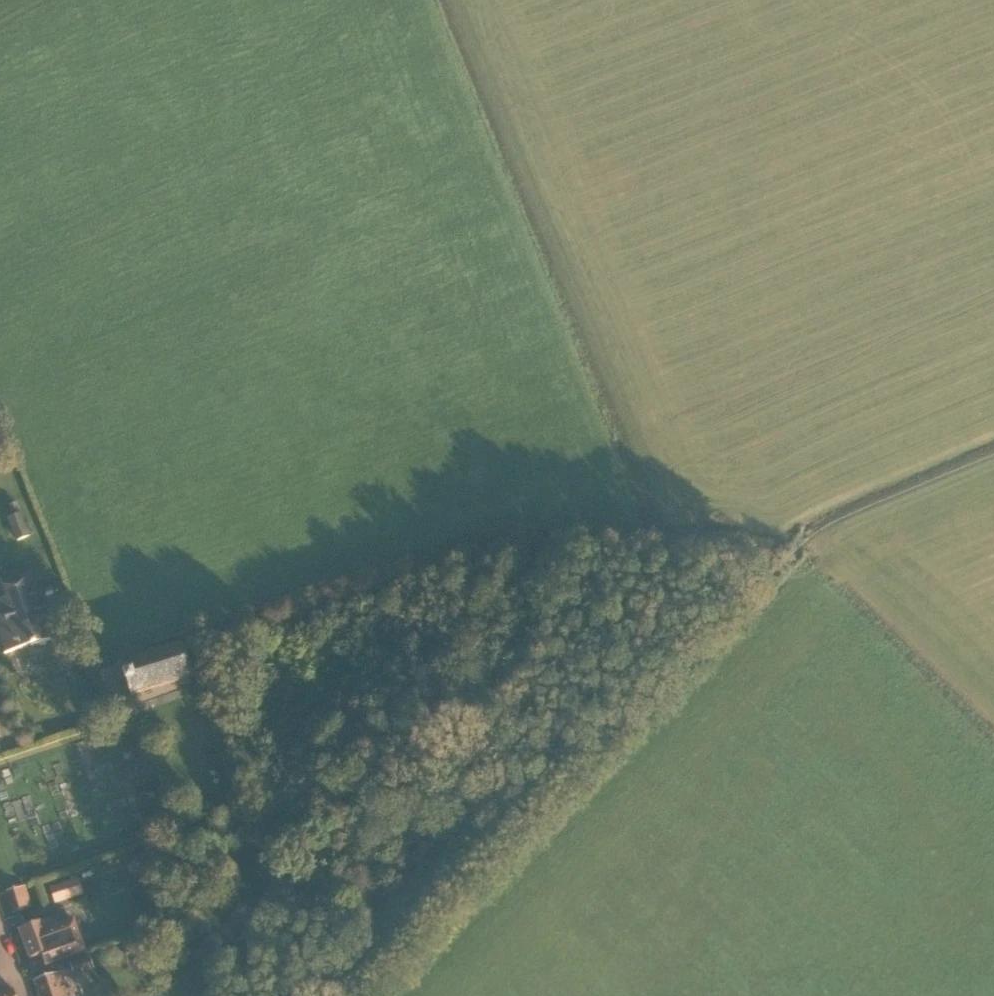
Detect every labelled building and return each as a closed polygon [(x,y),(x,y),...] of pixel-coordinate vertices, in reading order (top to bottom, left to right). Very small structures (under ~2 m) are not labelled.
[(7,516),(15,538),(28,534),(20,511),(7,516)] [(28,569),(0,577),(0,580),(6,599),(0,601),(0,639),(4,654),(49,641),(34,592),(35,592),(28,569)] [(120,663),(130,696),(188,678),(194,665),(190,652),(179,645),(120,663)] [(83,894),(78,878),(49,887),(55,903),(83,894)] [(31,908),(25,886),(6,891),(13,913),(31,908)] [(51,917),(19,930),(29,959),(41,954),(45,966),(85,951),(74,920),(55,927),(51,917)] [(89,957),(70,963),(72,972),(82,969),(83,972),(93,968),(89,957)] [(71,989),(67,990),(61,971),(34,980),(39,995),(73,995),(71,989)]
